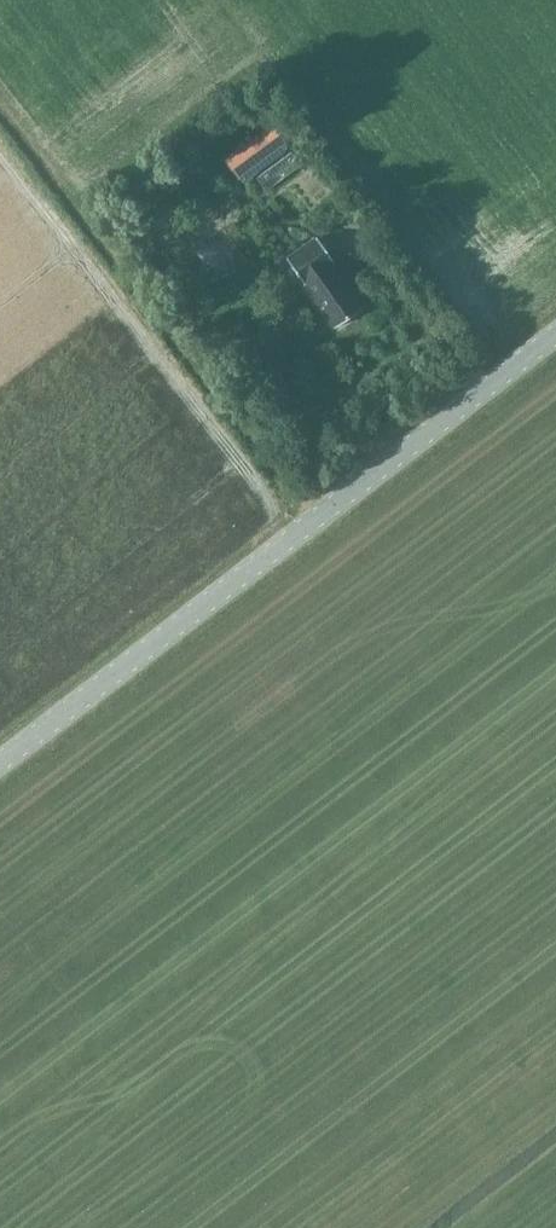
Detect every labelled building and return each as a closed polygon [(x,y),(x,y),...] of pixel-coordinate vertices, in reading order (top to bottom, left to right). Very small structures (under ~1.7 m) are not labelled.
[(238,181),(288,145),(272,124),(223,159),(238,181)] [(316,237),(286,259),(334,328),(360,310),(330,267),(334,264),(316,237)]
